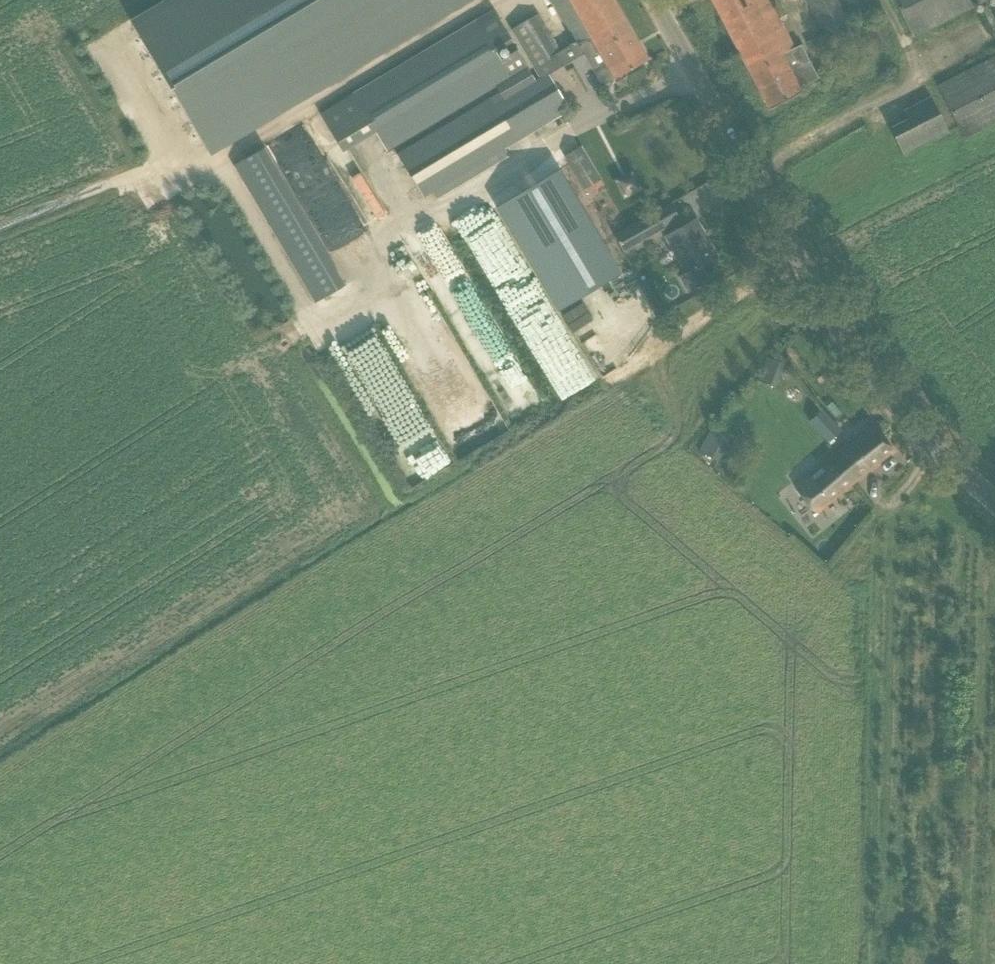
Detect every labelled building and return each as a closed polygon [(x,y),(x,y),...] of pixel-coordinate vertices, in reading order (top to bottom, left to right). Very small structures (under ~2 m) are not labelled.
[(132,23),(209,152),(464,0),(171,0),(132,23)] [(575,46),(578,44),(601,86),(648,60),(614,0),(550,0),(575,46)] [(769,109),(800,92),(799,91),(817,81),(806,61),(789,70),(782,57),(794,51),(768,0),(712,0),(769,109)] [(837,0),(807,0),(823,33),(848,21),(837,0)] [(912,37),(916,34),(916,36),(985,0),(893,0),(912,37)] [(384,150),(526,66),(516,49),(500,59),(495,50),(511,40),(493,10),(319,112),(329,130),(360,111),(384,150)] [(560,51),(537,14),(511,29),(538,78),(504,99),(501,92),(500,93),(499,92),(397,154),(423,196),(431,191),(436,199),(508,156),(504,148),(568,110),(549,74),(563,65),(556,53),(560,51)] [(937,86),(966,145),(985,135),(982,129),(994,122),(994,57),(937,86)] [(913,116),(907,119),(890,128),(903,153),(947,131),(934,105),(926,109),(922,101),(904,111),(904,112),(910,109),(913,116)] [(345,284),(264,147),(233,166),(314,302),(345,284)] [(582,148),(565,159),(583,189),(589,186),(592,191),(602,185),(599,180),(600,179),(582,148)] [(558,169),(496,207),(559,311),(621,273),(558,169)] [(649,236),(678,220),(670,205),(641,221),(649,236)] [(695,219),(669,234),(667,236),(687,272),(680,276),(688,291),(708,280),(700,266),(717,257),(695,219)] [(470,444),(501,427),(496,417),(425,294),(376,322),(392,350),(400,346),(408,360),(406,361),(421,388),(434,381),(448,406),(470,444)] [(613,299),(603,319),(599,317),(594,329),(627,345),(642,313),(613,299)] [(767,356),(758,379),(775,386),(784,363),(767,356)] [(821,410),(809,421),(828,442),(840,431),(821,410)] [(712,425),(698,451),(718,462),(726,447),(729,449),(734,440),(730,438),(732,434),(717,426),(716,427),(712,425)] [(858,438),(796,489),(817,514),(878,464),(894,451),(873,426),(858,438)]
